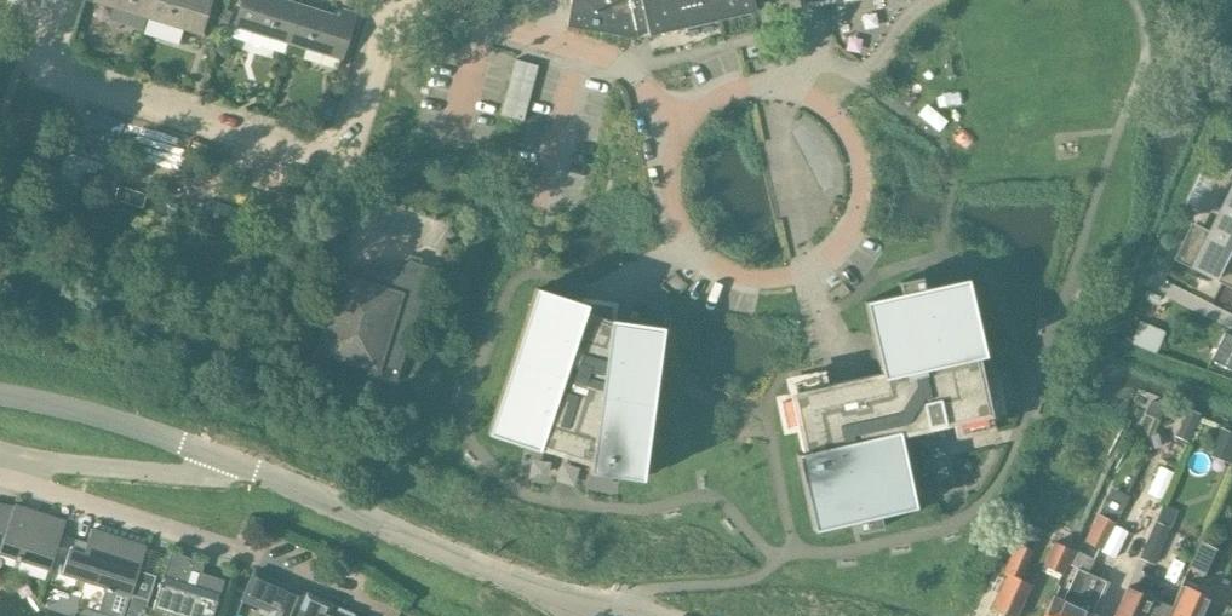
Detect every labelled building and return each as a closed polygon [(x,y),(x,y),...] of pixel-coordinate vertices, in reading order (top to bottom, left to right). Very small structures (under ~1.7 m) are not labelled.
[(147,18),(152,0),(94,0),(93,2),(147,18)] [(211,0),(152,0),(147,18),(201,35),(211,0)] [(233,26),(288,43),(299,5),(283,0),(241,0),(233,26)] [(568,27),(594,32),(616,36),(629,39),(638,40),(636,31),(629,0),(572,0),(568,27)] [(636,31),(647,28),(649,36),(723,19),(755,11),(753,0),(629,0),(636,31)] [(299,5),(288,43),(341,59),(355,13),(342,9),(340,17),(299,5)] [(515,59),(499,116),(522,122),(538,65),(515,59)] [(318,117),(330,121),(338,98),(325,94),(318,117)] [(1208,232),(1192,223),(1174,259),(1231,287),(1231,183),(1208,232)] [(400,273),(367,262),(361,284),(342,278),(319,351),(373,368),(371,375),(395,382),(430,267),(417,263),(417,264),(411,261),(402,266),(400,273)] [(979,335),(967,280),(924,289),(921,277),(898,282),(901,294),(865,301),(882,377),(794,396),(806,451),(802,452),(796,453),(813,530),(850,522),(856,520),(859,532),(882,527),(880,515),(916,507),(899,432),(986,412),(974,358),(984,356),(980,337),(979,335)] [(536,288),(488,434),(525,446),(539,451),(541,445),(590,461),(589,472),(620,477),(642,480),(664,327),(612,320),(613,306),(586,303),(586,304),(536,288)] [(1165,332),(1140,321),(1130,343),(1156,354),(1165,332)] [(1224,332),(1211,360),(1231,370),(1231,335),(1224,332)] [(1163,405),(1150,400),(1144,413),(1158,419),(1163,405)] [(1186,440),(1198,414),(1188,409),(1176,436),(1186,440)] [(1211,455),(1231,463),(1231,431),(1222,427),(1211,455)] [(1117,453),(1111,466),(1115,468),(1122,455),(1117,453)] [(1110,490),(1102,508),(1118,516),(1122,508),(1127,497),(1110,490)] [(1,546),(0,549),(0,553),(50,569),(66,521),(14,504),(5,532),(0,531),(0,546),(1,546)] [(1118,516),(1115,523),(1105,545),(1122,553),(1139,516),(1122,508),(1118,516)] [(1142,512),(1131,535),(1142,540),(1153,516),(1142,512)] [(1102,552),(1105,545),(1115,523),(1098,516),(1085,544),(1102,552)] [(1026,522),(1017,542),(1034,550),(1043,530),(1026,522)] [(1139,558),(1154,564),(1170,528),(1156,522),(1139,558)] [(83,554),(69,549),(61,573),(131,595),(146,547),(91,529),(83,554)] [(1017,542),(1002,576),(1006,577),(991,610),(1004,615),(1018,615),(1032,584),(1021,579),(1034,550),(1017,542)] [(1061,576),(1065,565),(1072,550),(1054,542),(1043,568),(1061,576)] [(1200,542),(1188,567),(1210,578),(1222,552),(1200,542)] [(200,561),(170,552),(152,608),(178,615),(212,615),(224,580),(201,572),(203,567),(203,566),(203,565),(202,564),(202,562),(201,562),(200,561)] [(1043,615),(1070,615),(1090,574),(1078,568),(1077,570),(1063,601),(1052,596),(1043,615)] [(1209,598),(1190,590),(1198,573),(1188,568),(1185,574),(1186,575),(1174,601),(1173,601),(1171,606),(1167,615),(1201,615),(1209,598)] [(139,570),(131,595),(148,601),(156,576),(139,570)] [(253,571),(242,598),(272,611),(274,607),(295,615),(358,615),(331,605),(332,604),(307,593),(306,594),(253,571)] [(1070,615),(1095,615),(1102,600),(1110,583),(1100,578),(1090,574),(1070,615)] [(1171,606),(1127,587),(1114,615),(1144,615),(1167,615),(1171,606)]
